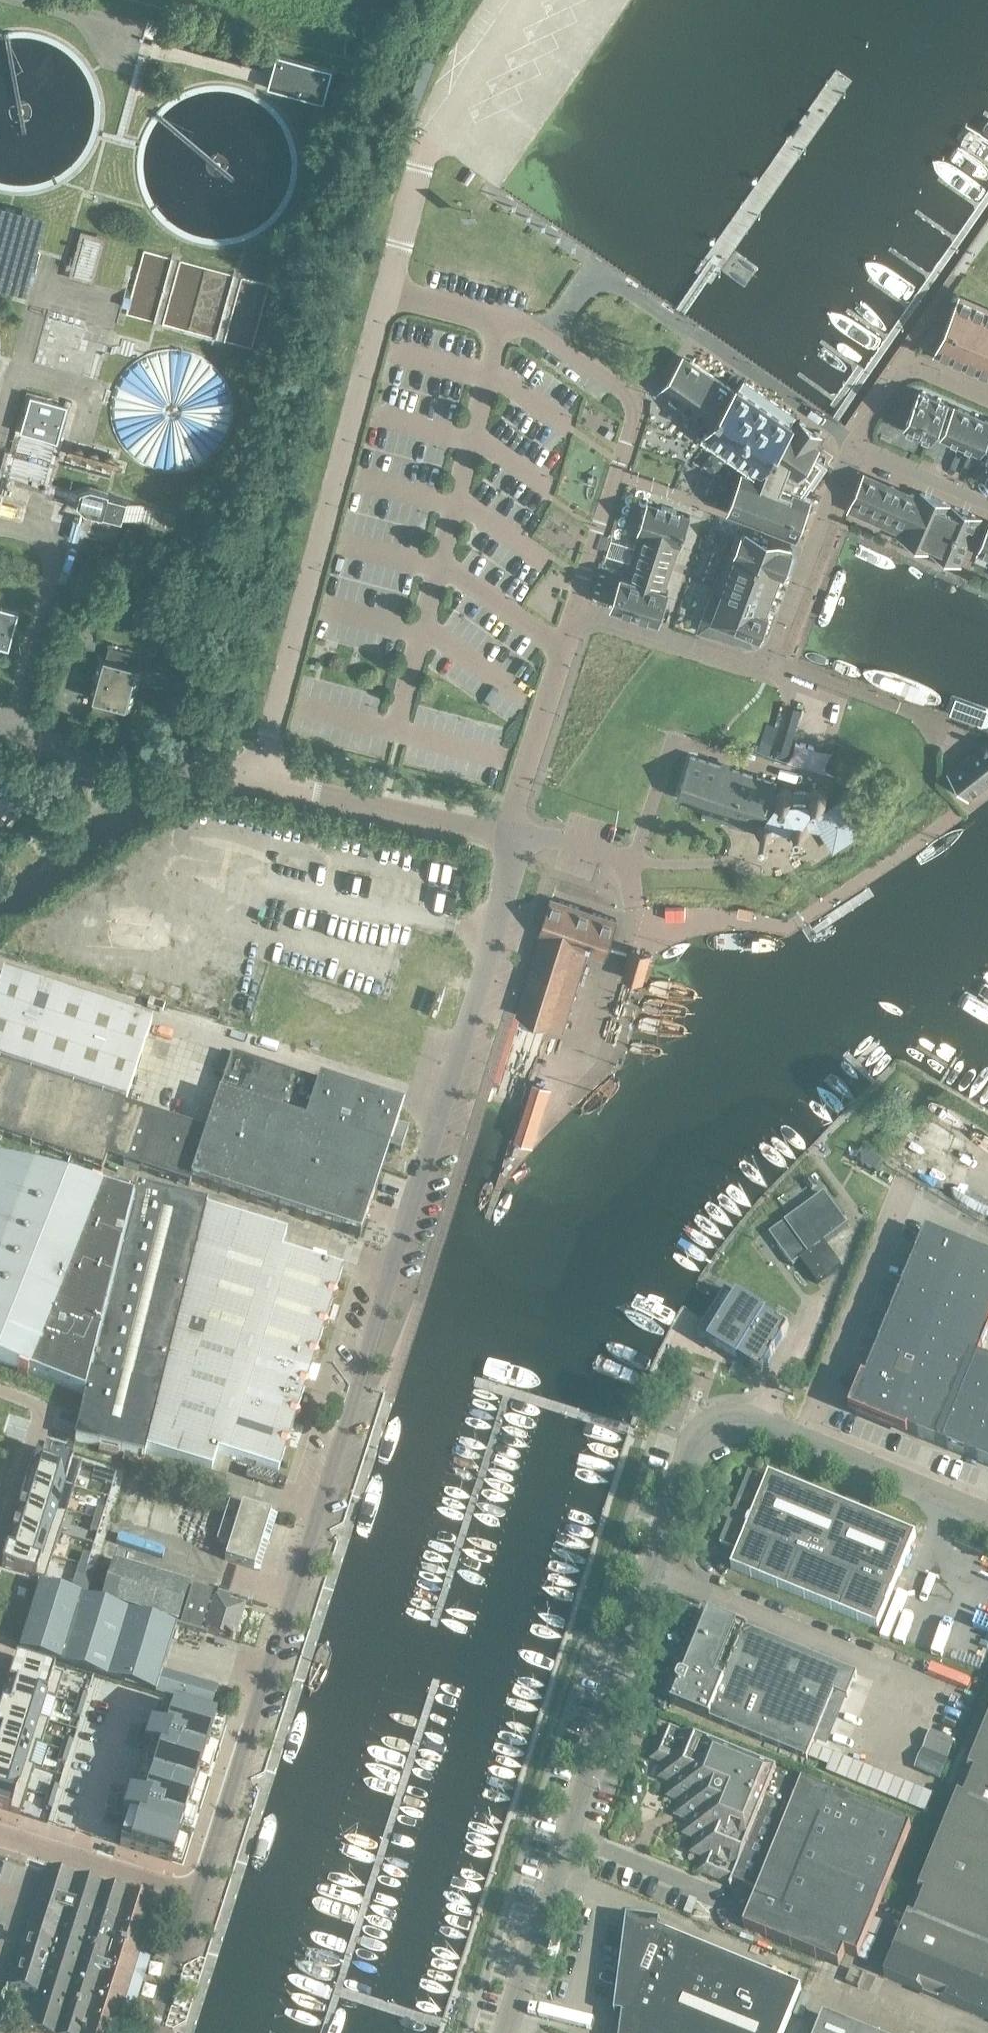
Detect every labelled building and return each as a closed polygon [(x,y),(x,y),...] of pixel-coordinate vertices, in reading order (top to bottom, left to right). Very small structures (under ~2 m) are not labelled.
[(331,68),(275,53),(266,86),(322,102),(331,68)] [(83,234),(70,280),(96,287),(109,241),(83,234)] [(961,297),(937,353),(987,375),(987,309),(961,297)] [(237,413),(237,412),(236,400),(232,388),(225,376),(218,367),(210,361),(199,354),(187,351),(175,350),(162,351),(150,354),(139,361),(131,368),(124,376),(117,387),(113,401),(112,412),(113,422),(117,434),(121,443),(129,454),(136,461),(147,467),(157,471),(165,473),(172,474),(186,473),(198,469),(208,464),(218,456),(222,452),(227,445),(232,435),(236,423),(237,413)] [(685,355),(662,388),(668,393),(674,397),(671,400),(672,405),(686,414),(690,413),(693,410),(712,423),(734,390),(691,360),(685,355)] [(712,423),(702,437),(748,469),(745,473),(743,472),(729,510),(796,536),(811,498),(804,495),(812,484),(813,486),(828,464),(814,454),(819,446),(815,443),(816,441),(795,427),(794,429),(790,427),(794,422),(791,421),(795,415),(744,380),(741,386),(738,384),(734,390),(712,423)] [(904,427),(932,439),(936,430),(948,404),(948,402),(921,390),(904,427)] [(30,394),(19,432),(57,442),(67,404),(30,394)] [(943,434),(942,435),(946,437),(945,439),(977,452),(978,450),(981,452),(987,437),(987,420),(955,405),(955,407),(948,404),(936,430),(943,434)] [(920,497),(865,473),(852,502),(907,526),(920,497)] [(107,492),(89,487),(79,490),(76,503),(69,528),(90,534),(95,513),(101,515),(102,512),(121,517),(126,500),(107,495),(107,492)] [(951,504),(922,491),(920,497),(907,526),(902,537),(931,550),(951,504)] [(661,587),(676,542),(681,544),(690,515),(649,501),(640,531),(646,533),(631,578),(622,575),(613,604),(659,619),(669,590),(661,587)] [(961,563),(981,517),(951,504),(931,550),(961,563)] [(766,611),(782,570),(785,572),(793,549),(790,548),(791,544),(748,528),(747,531),(744,530),(736,553),(740,554),(724,595),(714,591),(700,629),(754,643),(757,633),(761,634),(770,612),(766,611)] [(979,551),(987,555),(987,530),(979,551)] [(709,546),(694,587),(713,594),(728,553),(709,546)] [(8,649),(18,611),(0,606),(0,646),(8,649)] [(102,657),(96,677),(136,688),(141,668),(146,669),(149,656),(125,650),(109,646),(106,658),(102,657)] [(96,677),(91,697),(95,699),(92,710),(107,714),(132,721),(135,708),(131,707),(136,688),(96,677)] [(953,770),(972,793),(987,781),(987,742),(953,770)] [(755,829),(775,793),(774,792),(778,783),(692,755),(679,794),(706,803),(703,812),(755,829)] [(827,804),(828,798),(827,793),(824,789),(819,787),(814,788),(810,791),(794,790),(790,787),(784,786),(779,788),(775,793),(755,829),(758,834),(764,836),(770,836),(775,832),(791,833),(795,836),(801,837),(806,835),(810,831),(811,826),(822,828),(835,847),(863,828),(844,799),(825,811),(823,808),(827,804)] [(84,874),(66,887),(90,919),(107,906),(84,874)] [(224,877),(221,889),(229,891),(232,879),(224,877)] [(232,879),(229,891),(236,893),(239,881),(232,879)] [(197,883),(191,888),(198,898),(205,893),(197,883)] [(66,887),(49,900),(72,932),(90,919),(66,887)] [(191,888),(185,893),(192,903),(198,898),(191,888)] [(253,888),(252,896),(263,899),(265,890),(253,888)] [(265,890),(263,899),(275,901),(277,893),(265,890)] [(296,897),(294,905),(306,908),(307,900),(296,897)] [(535,1019),(548,1023),(564,1028),(588,952),(605,957),(617,918),(551,897),(539,936),(541,937),(517,1013),(535,1019)] [(307,900),(306,908),(317,910),(319,903),(307,900)] [(175,905),(165,912),(170,919),(179,912),(175,905)] [(165,912),(155,919),(160,926),(170,919),(165,912)] [(340,915),(338,927),(345,929),(348,917),(340,915)] [(348,917),(345,929),(353,931),(355,919),(348,917)] [(140,931),(130,938),(135,944),(145,937),(140,931)] [(130,938),(121,945),(125,951),(135,944),(130,938)] [(83,947),(80,959),(87,961),(91,949),(83,947)] [(361,948),(357,959),(365,962),(369,951),(361,948)] [(631,948),(623,975),(640,981),(649,954),(631,948)] [(91,949),(87,961),(95,963),(98,952),(91,949)] [(22,1073),(125,1106),(152,1025),(3,976),(0,985),(0,1065),(22,1073)] [(346,976),(342,987),(349,990),(353,978),(346,976)] [(342,987),(338,999),(346,1001),(349,990),(342,987)] [(332,1017),(329,1028),(336,1031),(340,1019),(332,1017)] [(329,1028),(325,1040),(333,1042),(336,1031),(329,1028)] [(106,1159),(189,1186),(191,1182),(359,1237),(387,1155),(303,1127),(318,1084),(231,1055),(206,1133),(144,1112),(135,1139),(115,1132),(106,1159)] [(22,1073),(0,1065),(0,1137),(1,1137),(22,1073)] [(125,1106),(22,1073),(1,1137),(102,1171),(106,1159),(115,1132),(135,1139),(144,1112),(125,1106)] [(407,1131),(396,1127),(402,1108),(319,1081),(318,1084),(303,1127),(387,1155),(389,1150),(400,1153),(407,1131)] [(883,1163),(863,1150),(856,1161),(877,1173),(883,1163)] [(83,1409),(75,1441),(144,1458),(146,1453),(211,1473),(217,1455),(278,1475),(341,1273),(280,1254),(286,1237),(205,1211),(207,1206),(136,1188),(134,1200),(100,1190),(101,1188),(91,1185),(90,1187),(0,1161),(0,1363),(19,1371),(18,1373),(28,1377),(29,1375),(86,1398),(83,1409)] [(793,1265),(801,1260),(818,1283),(842,1266),(824,1242),(847,1225),(824,1194),(777,1228),(783,1236),(775,1241),(793,1265)] [(975,1287),(987,1257),(927,1232),(915,1262),(975,1287)] [(987,1257),(975,1287),(962,1316),(987,1327),(987,1258),(987,1257)] [(975,1287),(915,1262),(902,1292),(962,1316),(975,1287)] [(789,1328),(726,1289),(722,1295),(708,1319),(698,1335),(740,1360),(762,1373),(789,1328)] [(950,1346),(962,1316),(902,1292),(890,1321),(950,1346)] [(980,1359),(987,1339),(987,1327),(962,1316),(950,1346),(938,1376),(968,1388),(980,1359)] [(938,1376),(950,1346),(890,1321),(878,1351),(938,1376)] [(926,1405),(938,1376),(878,1351),(866,1380),(926,1405)] [(980,1359),(968,1388),(962,1404),(987,1414),(987,1362),(980,1359)] [(962,1404),(968,1388),(938,1376),(926,1405),(914,1435),(944,1447),(962,1404)] [(914,1435),(926,1405),(866,1380),(854,1410),(914,1435)] [(987,1427),(987,1414),(962,1404),(944,1447),(975,1460),(987,1427)] [(987,1465),(987,1427),(975,1460),(987,1465)] [(38,1450),(31,1474),(74,1488),(81,1464),(69,1460),(45,1452),(43,1452),(38,1450)] [(108,1473),(105,1484),(112,1486),(116,1475),(108,1472),(108,1473)] [(749,1472),(733,1512),(729,1510),(725,1519),(729,1521),(720,1543),(738,1551),(731,1568),(878,1628),(916,1536),(858,1512),(854,1521),(841,1515),(845,1507),(769,1476),(768,1480),(749,1472)] [(31,1474),(23,1497),(67,1511),(74,1488),(31,1474)] [(23,1497),(16,1520),(59,1534),(67,1511),(23,1497)] [(229,1501),(216,1542),(229,1546),(224,1560),(254,1569),(262,1542),(268,1544),(277,1516),(229,1501)] [(97,1508),(93,1519),(101,1522),(105,1510),(97,1508)] [(93,1519),(90,1531),(97,1533),(101,1522),(93,1519)] [(16,1520),(9,1543),(52,1557),(59,1534),(16,1520)] [(9,1543),(1,1567),(38,1578),(45,1580),(52,1557),(9,1543)] [(82,1554),(79,1565),(87,1567),(90,1556),(82,1554)] [(79,1565),(76,1576),(83,1579),(87,1567),(79,1565)] [(153,1582),(144,1613),(176,1623),(186,1592),(153,1582)] [(19,1651),(210,1709),(216,1689),(162,1672),(176,1626),(40,1584),(19,1651)] [(193,1585),(181,1624),(232,1640),(242,1607),(227,1602),(229,1596),(218,1593),(216,1600),(210,1598),(212,1591),(193,1585)] [(709,1614),(683,1675),(682,1675),(681,1675),(680,1676),(679,1676),(678,1677),(677,1681),(677,1683),(677,1684),(678,1685),(679,1686),(672,1702),(671,1702),(671,1703),(807,1759),(834,1692),(847,1698),(857,1674),(708,1613),(707,1614),(709,1614)] [(15,1661),(8,1684),(56,1699),(63,1675),(15,1661)] [(8,1684),(1,1707),(39,1719),(46,1697),(55,1700),(56,1699),(8,1684)] [(79,1694),(76,1705),(83,1708),(87,1696),(79,1694)] [(76,1705),(72,1717),(80,1719),(83,1708),(76,1705)] [(123,1796),(116,1817),(127,1820),(119,1846),(172,1862),(215,1722),(163,1706),(155,1731),(144,1728),(138,1748),(143,1750),(128,1798),(123,1796)] [(0,1710),(0,1732),(41,1745),(48,1722),(39,1720),(39,1719),(1,1707),(0,1710)] [(931,1712),(925,1726),(947,1735),(954,1721),(931,1712)] [(884,1976),(987,2019),(987,1724),(884,1976)] [(912,1828),(778,1773),(663,1726),(650,1760),(663,1766),(657,1779),(671,1785),(665,1798),(679,1804),(674,1817),(687,1822),(681,1836),(695,1841),(689,1854),(702,1860),(697,1873),(731,1887),(733,1882),(759,1892),(745,1928),(840,1967),(846,1953),(859,1958),(912,1828)] [(925,1726),(919,1741),(941,1750),(947,1735),(925,1726)] [(34,1768),(35,1767),(30,1766),(36,1744),(41,1746),(41,1745),(0,1732),(0,1757),(34,1768)] [(65,1740),(61,1751),(69,1754),(72,1742),(65,1740)] [(919,1741),(913,1756),(935,1765),(941,1750),(919,1741)] [(878,1758),(856,1749),(845,1775),(867,1784),(878,1758)] [(61,1751),(58,1763),(65,1765),(69,1754),(61,1751)] [(913,1756),(897,1796),(919,1805),(935,1765),(913,1756)] [(27,1791),(34,1768),(0,1757),(0,1782),(27,1791)] [(892,1764),(878,1758),(867,1784),(882,1790),(892,1764)] [(907,1770),(892,1764),(882,1790),(897,1796),(907,1770)] [(20,1815),(27,1791),(0,1782),(0,1809),(20,1815)] [(51,1786),(47,1797),(55,1799),(58,1788),(51,1786)] [(47,1797),(44,1808),(51,1811),(55,1799),(47,1797)] [(155,1903),(47,1869),(11,1985),(37,1993),(26,2029),(39,2032),(114,2032),(155,1903)] [(623,2016),(622,2023),(620,2032),(784,2032),(802,1989),(659,1931),(660,1922),(627,1918),(615,2015),(623,2016)] [(858,1987),(864,1974),(852,1968),(846,1982),(858,1987)] [(824,2016),(817,2032),(866,2032),(824,2016)]
